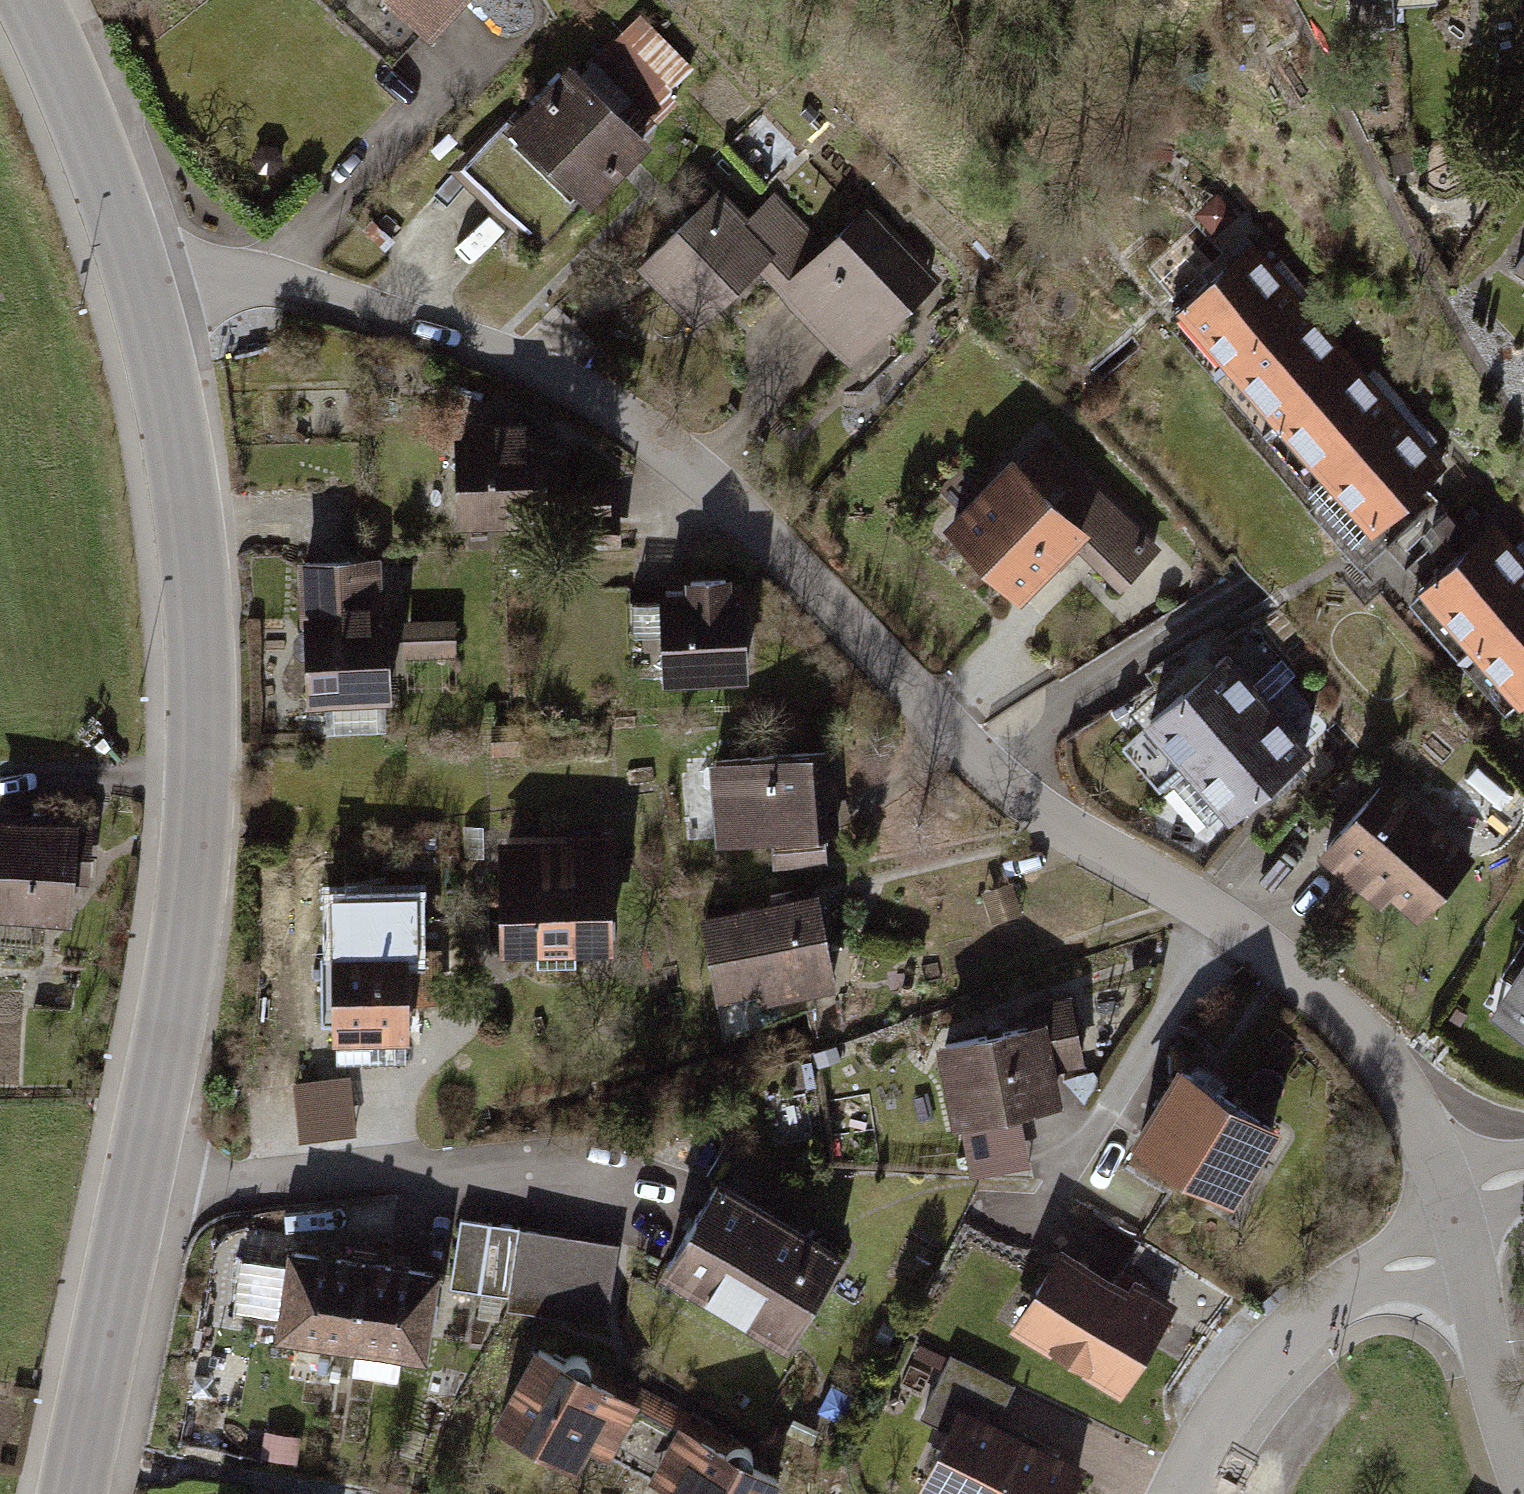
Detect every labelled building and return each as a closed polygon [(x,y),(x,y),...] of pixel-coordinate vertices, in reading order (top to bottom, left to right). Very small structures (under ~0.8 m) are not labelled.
[(394,67),(456,0),(320,0),(394,67)] [(1354,36),(1396,33),(1394,0),(1351,0),(1354,36)] [(1395,11),(1437,9),(1437,0),(1394,0),(1395,11)] [(677,67),(632,24),(599,58),(643,101),(677,67)] [(500,125),(458,168),(539,248),(584,203),(578,197),(639,136),(568,66),(505,129),(500,125)] [(776,286),(820,243),(775,196),(745,221),(715,189),(639,262),(693,314),(752,261),(776,286)] [(904,239),(865,199),(820,243),(776,286),(844,355),(849,351),(838,340),(875,303),(889,318),(928,280),(896,247),(904,239)] [(1257,251),(1176,321),(1272,430),(1352,359),(1326,330),(1336,321),(1291,270),(1281,279),(1257,251)] [(1352,360),(1272,430),(1367,538),(1409,501),(1447,468),(1421,438),(1431,430),(1386,379),(1376,387),(1352,360)] [(470,432),(453,433),(456,518),(558,514),(607,512),(605,482),(568,484),(567,449),(536,450),(535,430),(517,431),(516,417),(469,418),(470,432)] [(1009,456),(947,519),(1017,588),(1076,529),(1126,578),(1159,545),(1047,434),(1017,464),(1009,456)] [(1461,534),(1448,520),(1435,531),(1447,546),(1461,534)] [(1417,602),(1475,668),(1512,710),(1523,700),(1523,558),(1522,560),(1497,532),(1475,551),(1417,602)] [(301,649),(304,698),(382,693),(377,619),(358,620),(355,571),(336,557),(295,560),(300,629),(293,629),(288,634),(289,644),(294,649),(301,649)] [(684,598),(629,602),(634,666),(670,664),(671,670),(743,665),(737,592),(721,593),(720,575),(682,577),(684,598)] [(449,620),(401,622),(403,651),(451,649),(449,620)] [(1138,721),(1180,768),(1264,693),(1222,646),(1138,721)] [(1181,768),(1222,815),(1306,740),(1264,694),(1181,768)] [(706,758),(713,838),(767,834),(770,869),(822,863),(821,829),(831,828),(824,748),(706,758)] [(1381,783),(1324,847),(1357,877),(1365,867),(1417,913),(1466,857),(1381,783)] [(0,819),(0,911),(60,914),(63,877),(84,879),(87,831),(67,830),(67,824),(0,819)] [(502,860),(504,940),(534,939),(534,964),(573,963),(573,942),(606,942),(604,833),(565,834),(565,851),(531,852),(531,859),(502,860)] [(828,978),(811,893),(702,914),(717,987),(783,974),(786,987),(828,978)] [(323,955),(324,1023),(337,1022),(338,1060),(394,1059),(393,1030),(401,1030),(401,1001),(433,1000),(432,948),(398,948),(398,942),(339,943),(339,955),(323,955)] [(1484,1006),(1523,1031),(1523,950),(1484,1006)] [(1032,1022),(934,1041),(950,1119),(957,1118),(1015,1106),(1055,1098),(1047,1059),(1078,1053),(1067,999),(1029,1007),(1032,1022)] [(1175,1066),(1129,1138),(1218,1194),(1263,1123),(1175,1066)] [(347,1074),(293,1079),(298,1136),(352,1132),(347,1074)] [(1026,1163),(1015,1106),(957,1118),(968,1175),(1026,1163)] [(712,1178),(662,1262),(787,1336),(837,1253),(712,1178)] [(457,1218),(446,1286),(505,1295),(508,1277),(516,1227),(457,1218)] [(615,1243),(516,1227),(508,1277),(504,1307),(534,1312),(572,1318),(603,1323),(608,1292),(615,1243)] [(1139,1241),(1112,1285),(1163,1317),(1191,1273),(1139,1241)] [(273,1315),(270,1329),(349,1341),(362,1257),(282,1245),(279,1264),(239,1258),(232,1308),(273,1315)] [(1036,1293),(1046,1299),(1026,1331),(1119,1388),(1163,1317),(1112,1285),(1061,1254),(1036,1293)] [(428,1267),(362,1257),(349,1341),(353,1342),(348,1374),(395,1381),(400,1349),(416,1352),(428,1267)] [(941,1355),(918,1343),(913,1353),(936,1365),(941,1355)] [(526,1346),(487,1418),(568,1461),(580,1439),(624,1462),(658,1400),(570,1353),(565,1352),(560,1353),(557,1358),(544,1351),(542,1355),(526,1346)] [(933,1493),(1076,1493),(1085,1476),(987,1429),(1008,1386),(951,1359),(923,1417),(962,1436),(933,1493)] [(775,1479),(759,1471),(761,1467),(748,1460),(751,1454),(749,1450),(745,1446),(658,1399),(624,1462),(668,1485),(663,1493),(767,1493),(775,1479)] [(296,1437),(264,1432),(261,1455),(293,1460),(296,1437)]
